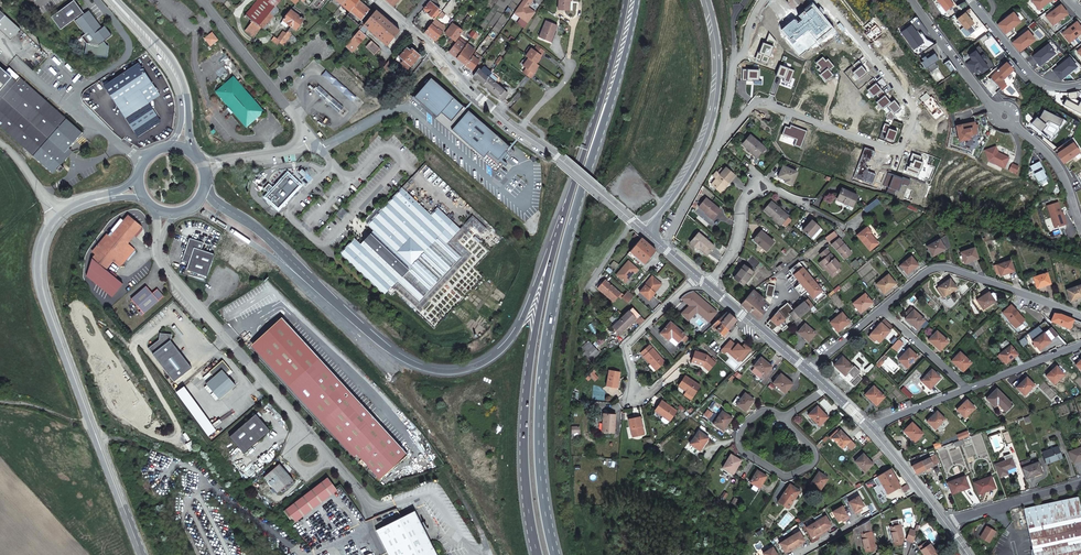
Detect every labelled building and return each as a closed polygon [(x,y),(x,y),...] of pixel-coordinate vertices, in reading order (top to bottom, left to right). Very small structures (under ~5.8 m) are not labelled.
[(84,31),(90,27),(99,21),(90,9),(85,13),(75,0),(74,0),(52,16),(61,29),(78,16),(79,17),(78,18),(81,23),(79,24),(84,31)] [(255,1),(245,13),(252,18),(261,26),(272,13),(276,16),(279,11),(274,4),(278,0),(256,0),(255,1)] [(358,0),(343,0),(341,3),(347,8),(343,13),(345,14),(349,10),(357,0),(358,0)] [(368,9),(357,0),(349,10),(359,19),(368,9)] [(436,0),(430,0),(429,1),(430,1),(424,8),(429,12),(427,14),(433,18),(440,9),(434,4),(437,1),(436,0)] [(514,12),(528,22),(537,10),(531,7),(531,8),(529,7),(530,6),(533,0),(523,0),(514,12)] [(559,8),(569,10),(571,0),(560,0),(559,8)] [(946,11),(953,5),(950,0),(937,0),(946,11)] [(287,22),(290,24),(295,29),(302,19),(297,14),(300,11),(292,5),(282,18),(287,22)] [(1045,16),(1053,25),(1067,14),(1060,5),(1045,16)] [(970,8),(957,19),(970,35),(983,24),(970,8)] [(387,19),(376,9),(369,17),(363,24),(375,34),(387,44),(400,30),(387,19)] [(21,28),(0,10),(0,29),(11,39),(21,28)] [(359,19),(349,10),(345,14),(345,15),(357,25),(360,20),(359,19)] [(1012,12),(997,25),(1005,34),(1011,28),(1020,21),(1012,12)] [(432,21),(424,30),(435,39),(447,25),(446,23),(444,21),(442,22),(437,17),(432,22),(432,21)] [(261,26),(252,18),(243,28),(252,36),(261,26)] [(553,33),(555,34),(559,24),(547,19),(541,36),(551,40),(553,33)] [(90,27),(84,31),(86,33),(82,35),(87,42),(86,53),(108,55),(110,43),(109,43),(105,40),(112,34),(106,25),(103,27),(99,21),(90,27)] [(461,32),(462,29),(452,21),(445,31),(455,39),(461,32)] [(1069,42),(1080,32),(1080,28),(1076,22),(1062,33),(1069,42)] [(911,25),(901,32),(914,49),(923,42),(911,25)] [(1011,28),(1005,34),(1008,38),(1015,33),(1011,28)] [(287,29),(284,33),(279,39),(284,42),(291,33),(287,29)] [(345,45),(348,48),(352,51),(365,35),(359,29),(348,42),(345,45)] [(270,39),(276,44),(279,39),(284,33),(281,30),(275,38),(273,36),(270,39)] [(1027,30),(1012,42),(1019,52),(1034,40),(1027,30)] [(216,40),(211,33),(204,38),(210,45),(216,40)] [(370,39),(367,43),(375,49),(378,46),(370,39)] [(449,51),(456,56),(465,44),(458,39),(455,43),(449,51)] [(465,44),(456,56),(462,60),(466,63),(471,57),(469,55),(474,48),(466,42),(465,44)] [(375,49),(367,43),(365,45),(374,53),(379,47),(378,46),(375,49)] [(420,54),(409,44),(399,54),(406,60),(403,63),(408,67),(420,54)] [(1047,44),(1032,56),(1039,66),(1054,53),(1047,44)] [(533,47),(527,55),(527,56),(529,57),(537,63),(540,60),(540,59),(546,51),(539,46),(536,50),(533,47)] [(994,66),(979,46),(974,49),(975,51),(979,57),(983,54),(986,59),(982,61),(988,68),(989,70),(994,66)] [(471,57),(466,63),(473,69),(480,59),(482,56),(475,50),(471,57)] [(966,64),(976,77),(988,68),(982,61),(986,59),(983,54),(979,57),(975,51),(968,55),(971,59),(966,64)] [(930,53),(923,58),(924,60),(929,67),(932,72),(939,67),(935,62),(931,56),(930,53)] [(935,53),(931,56),(935,62),(940,60),(935,53)] [(539,65),(537,63),(529,57),(526,61),(524,64),(527,67),(524,71),(531,77),(536,71),(535,70),(539,65)] [(821,74),(819,75),(826,82),(834,75),(830,71),(835,67),(828,58),(826,60),(823,57),(816,63),(820,68),(817,70),(821,74)] [(1052,70),(1060,79),(1076,66),(1068,57),(1052,70)] [(953,74),(957,71),(949,60),(944,63),(953,74)] [(104,85),(117,104),(119,102),(122,108),(125,108),(124,112),(131,113),(149,101),(140,88),(152,80),(139,62),(121,74),(104,85)] [(1005,63),(988,80),(998,90),(1005,83),(1001,80),(1012,70),(1005,63)] [(479,67),(474,74),(483,82),(489,75),(491,71),(483,65),(480,69),(479,67)] [(794,70),(780,65),(776,76),(784,79),(783,82),(789,84),(794,70)] [(21,76),(17,81),(0,66),(0,125),(10,134),(53,173),(58,168),(61,171),(65,167),(62,164),(69,156),(65,152),(69,147),(83,131),(21,76)] [(742,69),(742,81),(752,81),(752,80),(759,81),(759,70),(742,69)] [(489,75),(483,82),(507,102),(513,95),(499,83),(504,78),(496,71),(491,77),(489,75)] [(429,75),(413,94),(446,121),(462,102),(429,75)] [(232,77),(220,87),(236,106),(250,122),(261,113),(259,111),(262,109),(248,92),(235,77),(233,79),(232,77)] [(529,80),(525,77),(519,84),(523,87),(529,80)] [(874,77),(867,82),(871,86),(868,89),(874,97),(877,94),(882,90),(876,83),(877,82),(874,77)] [(324,97),(329,92),(318,83),(314,88),(324,97)] [(236,106),(220,87),(216,90),(230,108),(245,126),(250,122),(236,106)] [(876,101),(883,109),(891,102),(885,95),(887,94),(883,89),(882,90),(877,94),(880,98),(876,101)] [(334,96),(329,92),(324,97),(329,101),(334,96)] [(523,92),(518,100),(523,103),(527,95),(523,92)] [(344,104),(334,96),(329,101),(339,110),(344,104)] [(483,119),(462,102),(446,121),(467,138),(483,119)] [(1047,120),(1059,126),(1062,119),(1055,113),(1054,115),(1043,109),(1040,116),(1038,118),(1036,117),(1031,123),(1038,129),(1041,126),(1042,127),(1047,120)] [(483,119),(467,138),(498,163),(505,155),(502,152),(506,147),(509,149),(513,145),(483,119)] [(969,135),(977,133),(976,128),(975,124),(974,122),(956,125),(958,135),(960,134),(962,140),(970,138),(969,135)] [(885,123),(882,132),(887,133),(885,139),(894,142),(898,132),(889,128),(891,125),(885,123)] [(801,148),(807,131),(791,125),(790,128),(785,126),(782,135),(796,140),(794,146),(801,148)] [(765,149),(750,136),(742,145),(757,158),(765,149)] [(1072,142),(1056,153),(1063,163),(1078,152),(1072,142)] [(988,160),(1003,168),(1008,157),(997,152),(995,146),(985,150),(988,160)] [(74,151),(69,147),(65,152),(69,156),(74,151)] [(922,156),(913,153),(911,158),(912,159),(911,163),(909,167),(908,166),(906,171),(919,176),(924,162),(920,161),(922,156)] [(1011,163),(1013,160),(1008,157),(1003,168),(1008,170),(1011,163)] [(1038,182),(1046,178),(1041,170),(1042,169),(1038,161),(1029,166),(1038,182)] [(1008,170),(1014,173),(1018,167),(1011,163),(1008,170)] [(797,173),(783,167),(779,177),(786,181),(785,182),(792,185),(797,173)] [(724,185),(726,187),(729,183),(730,184),(737,178),(727,168),(711,184),(718,191),(724,185)] [(303,181),(290,169),(266,194),(280,206),(303,181)] [(403,182),(383,205),(369,220),(376,226),(364,240),(357,234),(343,250),(388,290),(397,280),(401,275),(424,295),(464,250),(449,236),(462,222),(440,202),(433,209),(403,182)] [(858,196),(843,189),(838,200),(853,206),(858,196)] [(711,214),(714,216),(719,210),(705,197),(698,206),(709,216),(711,214)] [(369,220),(383,205),(380,202),(366,217),(369,220)] [(763,211),(772,219),(776,223),(775,224),(778,227),(781,225),(784,228),(790,221),(786,218),(787,217),(770,202),(763,211)] [(1057,202),(1046,205),(1054,227),(1066,223),(1062,212),(1060,212),(1057,202)] [(475,209),(462,222),(449,236),(464,250),(424,295),(401,275),(397,280),(424,305),(474,250),(458,236),(475,218),(485,226),(489,221),(475,209)] [(86,274),(111,296),(123,282),(106,268),(113,259),(119,265),(122,262),(124,264),(136,250),(127,242),(142,225),(128,214),(110,235),(107,233),(93,250),(95,253),(92,257),(86,274)] [(821,231),(810,221),(801,231),(812,241),(821,231)] [(870,234),(872,232),(867,227),(857,235),(870,251),(879,244),(870,234)] [(696,249),(697,248),(699,246),(706,253),(712,246),(697,232),(688,242),(696,249)] [(773,243),(761,232),(753,241),(766,252),(773,243)] [(834,232),(825,238),(829,242),(837,236),(834,232)] [(655,249),(641,236),(629,250),(643,263),(655,249)] [(190,237),(185,251),(192,253),(190,261),(187,268),(208,275),(215,253),(201,248),(204,242),(190,237)] [(844,260),(852,253),(839,239),(832,245),(844,260)] [(945,250),(939,240),(927,247),(928,248),(930,251),(933,257),(941,253),(941,252),(945,250)] [(699,246),(697,248),(705,254),(706,253),(699,246)] [(978,259),(974,248),(961,253),(965,264),(973,261),(974,261),(974,260),(978,259)] [(841,266),(834,258),(826,249),(820,254),(824,259),(819,263),(825,270),(825,269),(828,267),(833,273),(839,268),(841,266)] [(642,261),(629,250),(626,253),(639,264),(642,261)] [(192,253),(185,251),(183,259),(190,261),(192,253)] [(918,266),(919,266),(911,257),(909,258),(908,257),(904,261),(905,262),(900,266),(904,270),(907,275),(914,269),(915,269),(914,268),(918,265),(918,266)] [(628,259),(616,273),(624,281),(633,270),(635,271),(638,268),(628,259)] [(1014,272),(1011,261),(1000,264),(999,263),(997,264),(997,265),(1001,276),(1009,273),(1009,274),(1010,273),(1014,271),(1014,272)] [(808,293),(817,304),(827,296),(799,262),(790,270),(792,273),(794,273),(794,275),(788,280),(791,284),(797,279),(799,281),(801,281),(800,284),(795,288),(801,295),(806,291),(809,291),(808,293)] [(753,272),(744,265),(733,278),(742,285),(753,272)] [(825,269),(833,278),(841,270),(839,268),(833,273),(828,267),(825,269)] [(1038,274),(1039,276),(1033,278),(1037,289),(1045,286),(1046,286),(1046,285),(1050,284),(1051,284),(1047,273),(1043,274),(1043,272),(1038,274)] [(653,289),(661,280),(652,273),(645,282),(645,283),(639,290),(649,298),(655,291),(654,290),(653,289)] [(896,284),(888,274),(876,285),(884,294),(892,287),(892,288),(893,287),(892,287),(896,284)] [(602,282),(598,287),(614,301),(619,295),(621,297),(622,296),(628,301),(634,295),(628,290),(624,294),(622,292),(605,278),(602,282)] [(945,297),(949,294),(957,288),(950,279),(949,279),(950,280),(946,282),(939,287),(939,288),(945,297)] [(662,281),(661,280),(653,289),(654,290),(662,281)] [(767,296),(773,298),(775,286),(769,285),(768,285),(766,291),(766,295),(767,296)] [(1076,286),(1067,290),(1071,302),(1077,299),(1080,298),(1080,285),(1076,287),(1076,286)] [(159,291),(155,290),(152,293),(146,286),(131,299),(141,310),(139,312),(141,315),(150,308),(164,296),(159,291)] [(945,297),(939,288),(937,289),(943,298),(945,297)] [(689,304),(680,313),(684,316),(702,298),(694,290),(692,290),(690,291),(687,292),(684,293),(682,295),(681,296),(689,304)] [(760,309),(765,303),(763,301),(764,299),(753,290),(741,305),(759,320),(765,312),(760,309)] [(984,310),(995,302),(990,294),(989,292),(988,292),(988,293),(985,295),(984,295),(977,300),(984,310)] [(995,302),(1000,299),(997,295),(993,293),(990,294),(995,302)] [(873,304),(865,294),(853,304),(860,313),(868,307),(869,307),(869,306),(872,303),(873,304)] [(702,298),(684,316),(686,319),(696,310),(707,321),(716,312),(702,298)] [(811,309),(814,307),(808,299),(804,302),(794,310),(793,311),(800,318),(810,309),(811,309)] [(770,325),(769,328),(772,331),(778,326),(783,331),(788,327),(783,322),(791,315),(789,314),(793,311),(794,310),(788,303),(778,310),(767,323),(770,325)] [(641,324),(646,319),(633,306),(618,320),(613,325),(620,332),(634,318),(641,324)] [(916,330),(925,320),(914,310),(905,319),(913,326),(912,326),(913,326),(917,329),(916,329),(916,330)] [(791,315),(796,321),(800,318),(793,311),(789,314),(791,315)] [(726,312),(712,326),(723,336),(726,339),(730,334),(727,331),(736,321),(737,320),(730,314),(729,314),(726,312)] [(850,323),(850,322),(842,313),(830,323),(838,332),(846,326),(846,325),(849,322),(850,323)] [(274,363),(302,338),(284,318),(255,343),(274,363)] [(877,326),(877,327),(871,334),(879,343),(890,331),(894,327),(884,318),(881,322),(881,323),(878,326),(877,326)] [(688,337),(670,321),(660,332),(668,339),(671,335),(678,341),(680,339),(683,341),(688,337)] [(808,342),(816,333),(805,324),(798,333),(804,339),(805,339),(808,341),(808,342)] [(1051,342),(1044,333),(1042,330),(1038,333),(1040,336),(1033,341),(1040,351),(1047,345),(1047,346),(1047,345),(1050,342),(1051,342)] [(940,351),(948,342),(937,331),(933,335),(931,338),(929,340),(936,346),(936,347),(937,347),(940,350),(940,351)] [(172,334),(160,332),(159,340),(148,348),(175,381),(192,367),(171,340),(172,339),(172,334)] [(675,345),(678,341),(671,335),(668,339),(675,345)] [(380,481),(408,456),(380,425),(383,422),(374,412),(371,415),(368,411),(302,338),(274,363),(380,481)] [(903,343),(899,339),(891,347),(895,352),(903,343)] [(583,346),(587,350),(594,357),(600,351),(590,340),(583,346)] [(730,340),(721,351),(725,354),(727,352),(729,349),(736,355),(735,356),(741,362),(751,350),(745,344),(742,348),(738,344),(736,346),(730,340)] [(1011,346),(1010,346),(1006,340),(1000,345),(1004,351),(999,354),(1000,355),(998,356),(1004,364),(1006,363),(1013,358),(1014,358),(1017,355),(1018,355),(1011,346)] [(643,355),(650,364),(652,362),(657,368),(665,361),(652,347),(649,344),(640,351),(643,355)] [(898,360),(907,368),(918,357),(909,348),(908,348),(909,349),(906,352),(905,352),(898,360)] [(740,363),(741,362),(735,356),(736,355),(729,349),(727,352),(740,363)] [(594,357),(587,350),(583,354),(590,360),(594,357)] [(691,360),(703,364),(704,362),(710,367),(715,362),(707,354),(694,350),(691,360)] [(963,372),(971,363),(960,352),(956,356),(953,360),(952,361),(959,368),(959,369),(960,368),(963,371),(962,372),(963,372)] [(854,367),(842,356),(834,365),(841,372),(841,373),(842,372),(845,376),(854,367)] [(752,365),(754,366),(755,368),(763,374),(765,375),(772,366),(771,366),(768,364),(768,363),(761,357),(756,364),(754,362),(752,365)] [(882,360),(881,359),(876,365),(878,368),(884,362),(882,360)] [(230,368),(226,364),(223,364),(220,360),(209,370),(213,376),(206,382),(219,398),(235,384),(225,373),(230,368)] [(1046,376),(1054,384),(1064,374),(1056,366),(1056,367),(1053,370),(1053,369),(1052,370),(1046,376)] [(595,368),(589,374),(594,380),(597,377),(593,373),(596,370),(595,368)] [(755,368),(752,371),(760,378),(763,374),(755,368)] [(620,371),(608,369),(606,385),(616,387),(617,379),(618,380),(620,371)] [(937,372),(936,373),(932,369),(921,381),(930,389),(931,389),(930,389),(933,385),(934,386),(934,385),(941,378),(939,376),(940,374),(937,372)] [(773,383),(785,393),(793,383),(793,384),(789,381),(789,380),(781,374),(773,383)] [(678,385),(686,390),(687,389),(694,393),(700,385),(685,375),(678,385)] [(1017,388),(1025,396),(1035,385),(1026,377),(1026,378),(1023,381),(1017,388)] [(216,429),(184,386),(176,391),(209,435),(216,429)] [(885,397),(874,386),(865,395),(872,402),(872,403),(873,402),(876,405),(876,406),(885,397)] [(687,389),(686,390),(683,395),(690,399),(694,393),(687,389)] [(998,404),(1006,412),(1013,405),(997,389),(993,393),(993,392),(987,399),(995,407),(998,404)] [(749,394),(748,395),(745,393),(737,405),(746,412),(746,411),(748,407),(749,408),(749,407),(754,400),(750,397),(751,395),(749,394)] [(655,410),(663,416),(664,414),(670,419),(676,410),(662,400),(655,410)] [(957,410),(965,418),(975,408),(967,400),(966,400),(967,401),(964,404),(963,403),(963,404),(957,410)] [(808,415),(819,426),(829,417),(828,417),(824,414),(825,414),(825,413),(824,413),(817,406),(808,415)] [(727,426),(732,418),(722,411),(716,421),(714,423),(713,424),(724,431),(724,430),(726,427),(727,427),(727,426)] [(927,421),(935,430),(945,419),(937,411),(937,412),(934,415),(933,415),(927,421)] [(604,430),(614,432),(616,414),(603,412),(602,422),(604,423),(604,430)] [(271,431),(256,414),(229,436),(244,453),(271,431)] [(669,420),(670,419),(664,414),(663,416),(661,418),(661,420),(666,423),(667,423),(669,420)] [(644,434),(640,416),(628,419),(632,436),(644,434)] [(914,443),(923,434),(912,423),(908,426),(907,428),(903,431),(911,439),(910,439),(911,439),(914,442),(914,443)] [(703,447),(703,446),(709,438),(699,431),(690,444),(700,451),(700,450),(702,447),(703,447)] [(847,436),(847,437),(840,431),(837,434),(835,433),(831,437),(842,449),(851,440),(850,440),(847,437),(847,436)] [(1062,457),(1058,447),(1043,453),(1047,464),(1052,461),(1062,457)] [(1069,452),(1073,464),(1080,461),(1080,447),(1069,452)] [(742,461),(731,454),(723,468),(734,474),(733,474),(736,470),(737,470),(736,469),(742,461)] [(870,460),(863,454),(855,462),(865,472),(874,464),(873,463),(873,464),(870,461),(870,460)] [(1007,470),(1016,467),(1011,454),(1005,456),(1006,461),(996,465),(1000,477),(1009,474),(1007,470)] [(934,457),(936,457),(935,455),(929,457),(912,466),(916,474),(934,465),(938,463),(934,457)] [(1031,465),(1029,460),(1020,463),(1022,468),(1026,479),(1042,473),(1038,462),(1031,465)] [(292,481),(279,465),(263,479),(277,494),(292,481)] [(888,494),(901,487),(890,469),(878,477),(874,479),(878,486),(874,488),(878,494),(882,492),(883,496),(888,493),(888,494)] [(767,476),(757,470),(750,482),(760,488),(759,488),(762,484),(763,484),(762,484),(767,476)] [(820,491),(828,479),(827,477),(823,475),(819,472),(814,479),(813,480),(814,480),(811,484),(811,483),(810,484),(820,491)] [(969,486),(965,476),(948,483),(952,494),(961,491),(960,490),(969,486)] [(995,487),(991,476),(974,483),(979,494),(987,491),(987,490),(995,487)] [(336,490),(327,478),(283,512),(292,524),(336,490)] [(791,504),(800,491),(790,484),(784,493),(784,492),(784,493),(782,497),(781,497),(791,504)] [(1078,496),(1024,509),(1033,550),(1031,550),(1032,554),(1080,554),(1080,509),(1078,496)] [(852,508),(856,514),(860,512),(859,510),(861,508),(865,506),(859,497),(849,503),(852,508)] [(845,511),(842,506),(833,512),(838,522),(841,520),(844,518),(846,520),(850,518),(848,516),(845,511)] [(413,510),(375,530),(388,554),(436,554),(413,510)] [(826,516),(816,522),(823,534),(827,531),(825,529),(831,525),(826,516)] [(816,522),(806,528),(812,537),(815,535),(817,534),(819,536),(823,534),(816,522)] [(901,531),(902,530),(901,525),(890,527),(894,542),(895,542),(895,545),(904,543),(903,540),(901,531)] [(911,529),(910,531),(916,534),(919,526),(917,526),(915,531),(911,529)] [(989,543),(995,532),(987,527),(980,537),(989,543)] [(907,540),(913,543),(916,534),(910,531),(907,540)] [(799,532),(789,538),(796,548),(800,545),(799,545),(802,543),(805,541),(799,532)] [(872,538),(873,537),(872,532),(861,534),(865,549),(866,553),(875,551),(873,547),(874,547),(872,538)] [(796,548),(789,538),(780,543),(785,553),(791,549),(792,550),(796,548)] [(935,551),(930,544),(928,545),(926,542),(919,547),(924,554),(926,554),(927,554),(939,554),(936,550),(935,551)]
